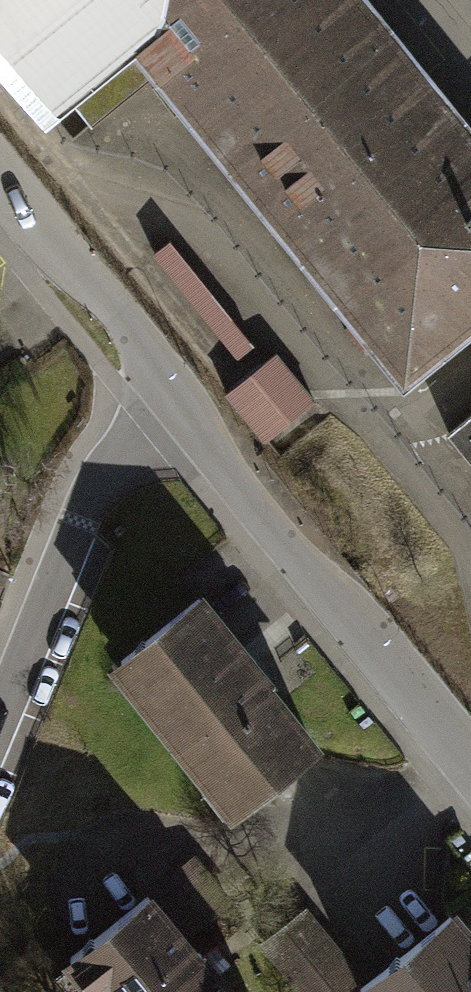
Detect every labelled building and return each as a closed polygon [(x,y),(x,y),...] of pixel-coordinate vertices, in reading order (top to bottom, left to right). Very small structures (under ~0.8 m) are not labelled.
[(49,106),(64,93),(90,125),(156,72),(355,319),(343,328),(362,350),(374,341),(404,378),(470,325),(470,130),(366,0),(0,0),(0,45),(49,106)] [(262,365),(227,393),(266,441),(301,413),(262,365)] [(448,433),(470,462),(470,414),(448,433)] [(308,745),(197,602),(123,659),(235,802),(308,745)] [(146,897),(69,960),(96,991),(225,991),(146,897)] [(264,949),(301,991),(343,991),(362,976),(308,912),(264,949)] [(445,922),(358,991),(359,991),(470,991),(470,955),(445,922)]
